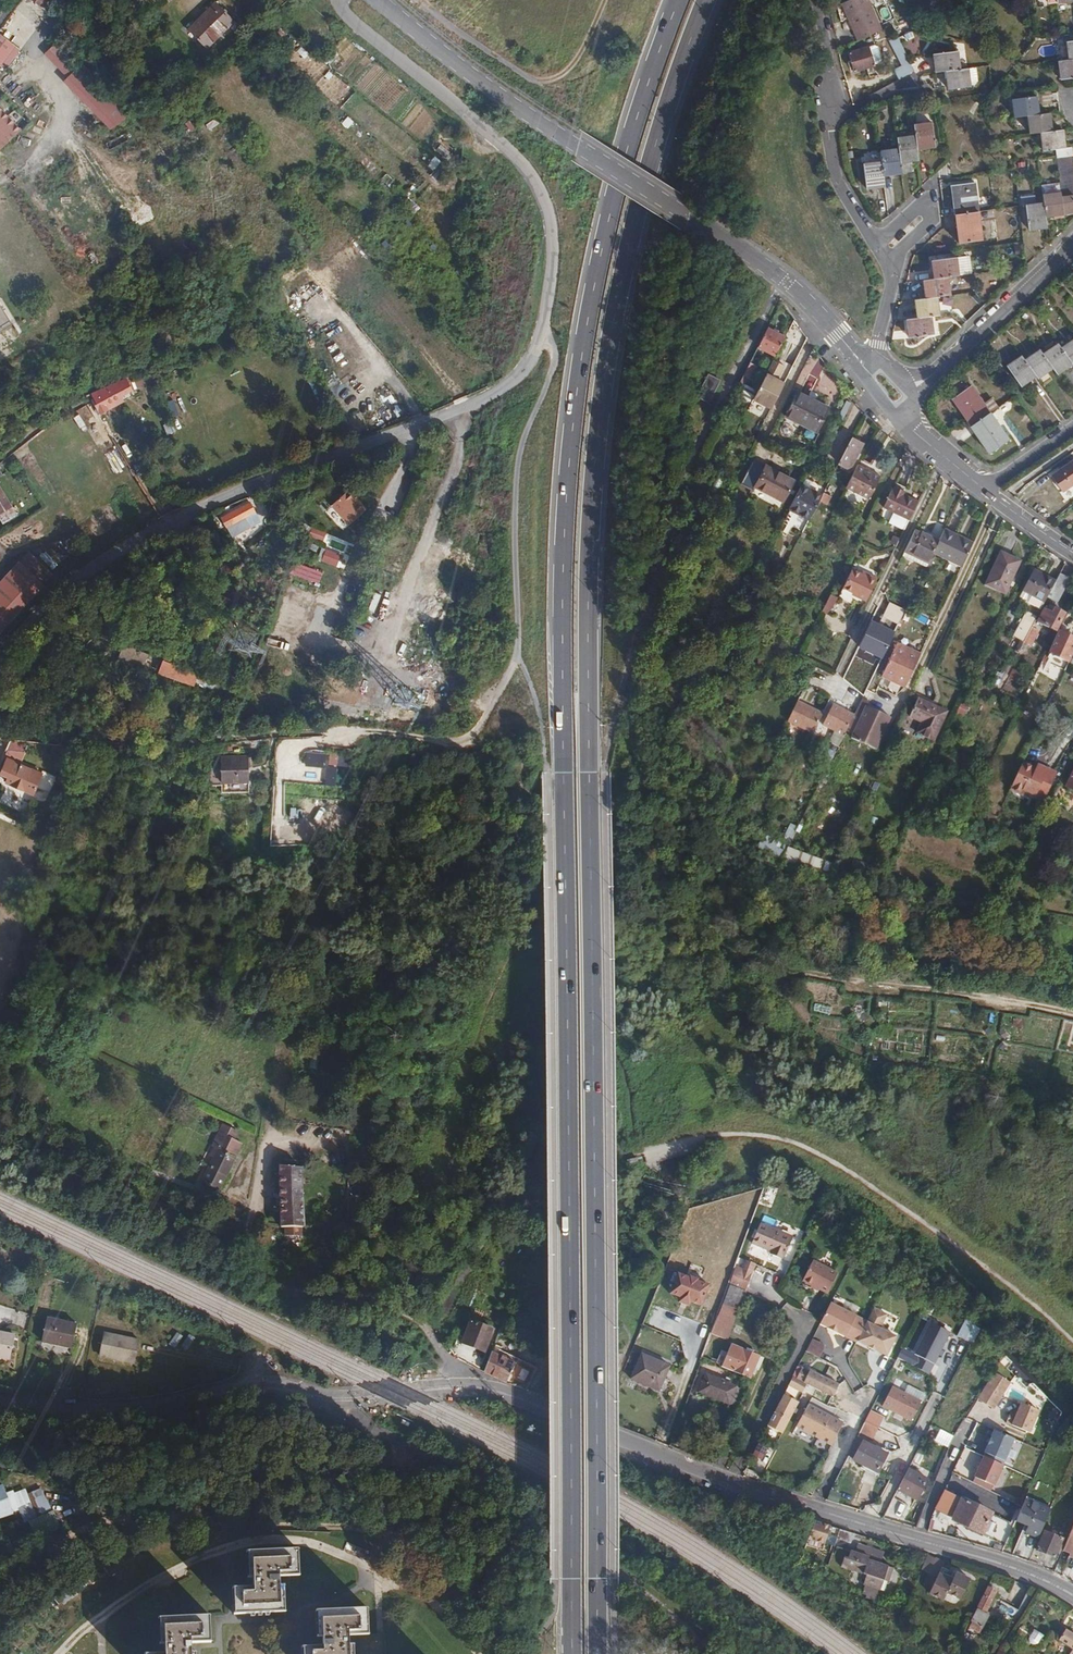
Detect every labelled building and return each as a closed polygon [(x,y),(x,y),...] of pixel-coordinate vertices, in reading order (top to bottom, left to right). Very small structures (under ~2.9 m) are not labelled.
[(870,0),(845,0),(842,1),(859,40),(883,31),(870,0)] [(212,4),(186,31),(205,49),(231,23),(212,4)] [(0,64),(4,67),(21,47),(0,31),(0,65),(0,64)] [(65,76),(62,79),(111,129),(130,111),(58,38),(42,52),(65,76)] [(904,65),(896,69),(901,79),(915,71),(896,38),(891,41),(904,65)] [(876,62),(882,61),(877,43),(872,44),(876,62)] [(870,46),(849,52),(854,71),(875,65),(870,46)] [(945,74),(959,72),(956,54),(932,58),(934,75),(945,74)] [(1059,60),(1062,88),(1072,87),(1072,59),(1068,60),(1059,60)] [(959,72),(945,74),(948,92),(972,89),(970,70),(959,72)] [(1025,116),(1037,114),(1035,96),(1011,99),(1014,118),(1025,116)] [(1040,133),(1051,131),(1049,113),(1037,114),(1025,116),(1027,135),(1040,133)] [(916,126),(917,136),(919,149),(937,146),(934,123),(916,126)] [(1055,150),(1064,149),(1062,130),(1051,131),(1040,133),(1042,152),(1055,150)] [(901,149),(904,172),(916,171),(915,160),(920,159),(919,149),(917,136),(900,138),(901,149)] [(1045,217),(1072,214),(1072,151),(1072,148),(1064,149),(1055,150),(1060,194),(1043,196),(1044,202),(1045,217)] [(881,152),(882,161),(884,175),(904,172),(901,149),(881,152)] [(882,161),(864,163),(867,188),(885,185),(884,175),(882,161)] [(977,185),(953,187),(960,246),(983,243),(977,185)] [(1044,202),(1025,204),(1029,229),(1047,226),(1045,217),(1044,202)] [(973,258),(936,263),(938,281),(951,280),(976,277),(973,258)] [(953,299),(951,280),(938,281),(928,282),(929,301),(942,300),(953,299)] [(944,318),(942,300),(929,301),(919,302),(921,321),(934,319),(944,318)] [(936,337),(934,319),(921,321),(910,322),(912,339),(936,337)] [(767,325),(757,344),(774,353),(784,334),(767,325)] [(1057,344),(1068,358),(1071,361),(1072,359),(1072,334),(1072,333),(1057,344)] [(1054,339),(1039,350),(1050,364),(1053,369),(1068,358),(1057,344),(1054,339)] [(765,371),(748,403),(756,408),(761,399),(771,405),(777,392),(767,387),(773,376),(770,375),(772,371),(777,373),(792,345),(782,341),(767,371),(765,371)] [(1036,346),(1021,357),(1032,372),(1034,375),(1050,364),(1039,350),(1036,346)] [(1018,352),(1003,362),(1018,383),(1032,372),(1021,357),(1018,352)] [(749,360),(742,373),(748,376),(755,363),(749,360)] [(712,362),(701,385),(712,390),(723,368),(712,362)] [(119,380),(106,386),(91,392),(94,398),(92,399),(96,408),(120,397),(121,396),(133,390),(144,385),(146,388),(168,377),(166,372),(164,373),(161,368),(130,382),(127,377),(119,380)] [(967,383),(948,396),(987,450),(1006,437),(967,383)] [(829,403),(798,388),(786,412),(816,428),(829,403)] [(120,397),(96,408),(99,413),(105,410),(124,401),(121,396),(120,397)] [(852,436),(839,461),(850,467),(864,442),(852,436)] [(1053,471),(1065,488),(1072,482),(1072,457),(1053,471)] [(752,459),(740,481),(753,487),(754,483),(783,499),(793,477),(764,462),(763,465),(752,459)] [(859,460),(847,482),(870,495),(883,472),(859,460)] [(801,481),(788,505),(810,517),(814,508),(822,493),(801,481)] [(894,484),(885,502),(895,507),(890,518),(904,526),(919,497),(905,490),(907,486),(897,482),(896,485),(894,484)] [(2,524),(17,515),(0,485),(0,521),(2,524)] [(330,502),(349,524),(366,508),(347,487),(330,502)] [(824,490),(822,493),(814,508),(820,511),(825,502),(829,504),(834,496),(824,490)] [(341,529),(347,525),(333,505),(327,509),(341,529)] [(239,506),(222,515),(228,525),(244,515),(239,506)] [(945,524),(938,538),(933,548),(962,563),(967,552),(974,539),(945,524)] [(933,548),(938,538),(916,526),(903,552),(926,563),(933,548)] [(896,532),(892,539),(897,542),(900,534),(896,532)] [(340,567),(344,553),(325,547),(321,561),(340,567)] [(53,574),(28,550),(0,580),(0,630),(53,574)] [(1002,553),(985,586),(1005,596),(1022,563),(1002,553)] [(297,560),(292,572),(317,584),(323,572),(297,560)] [(861,572),(851,567),(843,585),(866,596),(876,576),(863,568),(861,572)] [(1036,569),(1021,596),(1040,608),(1047,596),(1055,580),(1036,569)] [(1055,580),(1047,596),(1056,601),(1069,577),(1060,572),(1055,580)] [(839,620),(857,598),(846,589),(828,610),(839,620)] [(829,613),(837,596),(830,593),(822,610),(829,613)] [(1022,606),(1017,604),(1009,619),(1020,625),(1018,628),(1021,629),(1025,620),(1032,624),(1037,616),(1021,607),(1022,606)] [(1053,609),(1046,605),(1038,620),(1056,629),(1064,613),(1054,607),(1053,609)] [(1040,630),(1031,625),(1023,641),(1031,645),(1040,630)] [(883,657),(890,642),(866,630),(859,645),(883,657)] [(1057,637),(1047,658),(1064,666),(1072,648),(1072,645),(1057,637)] [(898,639),(881,672),(906,684),(922,651),(898,639)] [(127,648),(123,656),(139,663),(143,655),(127,648)] [(697,649),(690,661),(698,665),(705,653),(697,649)] [(168,663),(164,672),(189,681),(192,673),(168,663)] [(854,713),(846,728),(853,732),(851,736),(875,747),(891,716),(866,703),(868,699),(862,696),(854,713)] [(796,698),(786,718),(813,732),(823,712),(796,698)] [(948,714),(918,700),(910,718),(922,724),(917,734),(934,742),(948,714)] [(833,702),(823,723),(844,734),(846,728),(854,713),(833,702)] [(29,739),(12,736),(7,748),(24,751),(29,739)] [(248,754),(228,756),(230,770),(250,767),(248,754)] [(40,772),(6,758),(2,769),(8,772),(5,780),(32,791),(40,772)] [(1019,766),(1006,793),(1024,800),(1026,796),(1039,802),(1051,776),(1039,770),(1038,775),(1019,766)] [(1063,784),(1072,789),(1072,766),(1063,784)] [(786,845),(781,858),(824,875),(829,862),(786,845)] [(238,1132),(224,1124),(213,1146),(217,1148),(200,1180),(220,1190),(239,1153),(237,1152),(242,1144),(234,1140),(238,1132)] [(303,1168),(281,1166),(279,1188),(280,1225),(285,1226),(285,1230),(285,1234),(300,1233),(300,1229),(302,1229),(302,1227),(303,1225),(304,1224),(304,1200),(302,1200),(303,1168)] [(230,1210),(221,1208),(220,1216),(229,1219),(230,1210)] [(791,1237),(758,1223),(750,1242),(769,1251),(768,1253),(781,1259),(791,1237)] [(803,1282),(802,1284),(815,1291),(817,1288),(826,1293),(836,1272),(811,1259),(800,1280),(803,1282)] [(735,1266),(728,1284),(745,1291),(752,1273),(735,1266)] [(710,1287),(677,1273),(666,1301),(699,1315),(710,1287)] [(520,1284),(513,1281),(509,1291),(516,1294),(520,1284)] [(728,1284),(710,1333),(724,1338),(731,1319),(724,1316),(728,1305),(738,1309),(745,1291),(728,1284)] [(828,1302),(818,1322),(826,1326),(826,1327),(835,1332),(836,1331),(855,1341),(855,1340),(865,1320),(828,1302)] [(884,1314),(872,1307),(865,1320),(855,1340),(885,1355),(894,1336),(878,1327),(884,1314)] [(74,1322),(45,1315),(38,1347),(66,1354),(74,1322)] [(492,1330),(469,1320),(460,1340),(483,1350),(492,1330)] [(974,1341),(980,1327),(970,1322),(964,1336),(974,1341)] [(137,1338),(102,1328),(96,1349),(104,1351),(103,1354),(131,1362),(137,1338)] [(944,1341),(924,1330),(912,1353),(932,1363),(944,1341)] [(702,1356),(710,1333),(704,1331),(696,1354),(702,1356)] [(0,1333),(0,1356),(8,1358),(13,1336),(0,1333)] [(826,1344),(811,1337),(805,1349),(820,1356),(826,1344)] [(499,1340),(482,1371),(491,1376),(502,1381),(526,1390),(537,1366),(500,1348),(502,1346),(500,1345),(502,1342),(499,1340)] [(730,1344),(721,1366),(749,1378),(758,1356),(730,1344)] [(642,1354),(631,1378),(659,1391),(670,1367),(642,1354)] [(837,1384),(808,1369),(802,1382),(831,1396),(837,1384)] [(735,1387),(707,1374),(699,1392),(727,1404),(736,1408),(744,1391),(735,1387)] [(994,1406),(1006,1387),(992,1379),(981,1398),(994,1406)] [(920,1399),(891,1384),(881,1404),(910,1419),(920,1399)] [(775,1407),(769,1420),(781,1426),(788,1414),(789,1413),(799,1393),(789,1388),(779,1409),(775,1407)] [(1017,1411),(1010,1408),(1006,1418),(1030,1428),(1039,1406),(1022,1399),(1017,1411)] [(841,1420),(805,1402),(794,1424),(830,1442),(841,1420)] [(865,1420),(878,1426),(882,1416),(870,1410),(865,1420)] [(865,1420),(859,1431),(872,1437),(878,1426),(865,1420)] [(992,1430),(981,1456),(1003,1465),(1014,1439),(992,1430)] [(886,1452),(856,1438),(848,1454),(854,1456),(850,1463),(876,1475),(886,1452)] [(1003,1465),(981,1456),(972,1477),(994,1486),(1003,1465)] [(908,1468),(897,1488),(917,1499),(928,1478),(908,1468)] [(994,1514),(944,1488),(935,1509),(986,1535),(994,1514)] [(13,1500),(22,1522),(50,1511),(42,1489),(13,1500)] [(1024,1499),(1016,1517),(1015,1519),(1028,1524),(1025,1532),(1038,1538),(1049,1510),(1024,1499)] [(856,1531),(819,1520),(808,1539),(826,1545),(826,1542),(849,1549),(856,1531)] [(1063,1551),(1069,1554),(1068,1558),(1072,1560),(1072,1526),(1063,1551)] [(1043,1531),(1035,1549),(1054,1558),(1056,1553),(1059,1554),(1063,1546),(1060,1545),(1062,1539),(1043,1531)] [(842,1558),(839,1568),(864,1576),(861,1586),(879,1592),(883,1581),(888,1583),(893,1569),(879,1564),(882,1552),(857,1544),(854,1553),(848,1551),(846,1559),(842,1558)] [(278,1577),(300,1576),(299,1548),(248,1551),(249,1578),(254,1578),(254,1587),(234,1588),(235,1599),(235,1614),(286,1612),(285,1586),(279,1586),(278,1577)] [(942,1561),(928,1553),(918,1573),(932,1580),(925,1596),(939,1603),(942,1596),(956,1602),(968,1577),(954,1571),(950,1578),(937,1572),(942,1561)] [(995,1590),(987,1585),(968,1621),(979,1627),(986,1615),(984,1612),(995,1590)] [(369,1635),(368,1608),(317,1611),(318,1637),(324,1637),(324,1646),(303,1647),(304,1653),(354,1653),(354,1645),(348,1645),(347,1636),(369,1635)] [(211,1615),(160,1617),(161,1644),(166,1643),(167,1653),(147,1653),(197,1653),(197,1652),(191,1652),(191,1642),(211,1642),(211,1615)] [(1065,1630),(1057,1641),(1071,1651),(1069,1653),(1072,1653),(1072,1637),(1065,1630)] [(1036,1633),(1031,1640),(1036,1644),(1042,1637),(1036,1633)]
